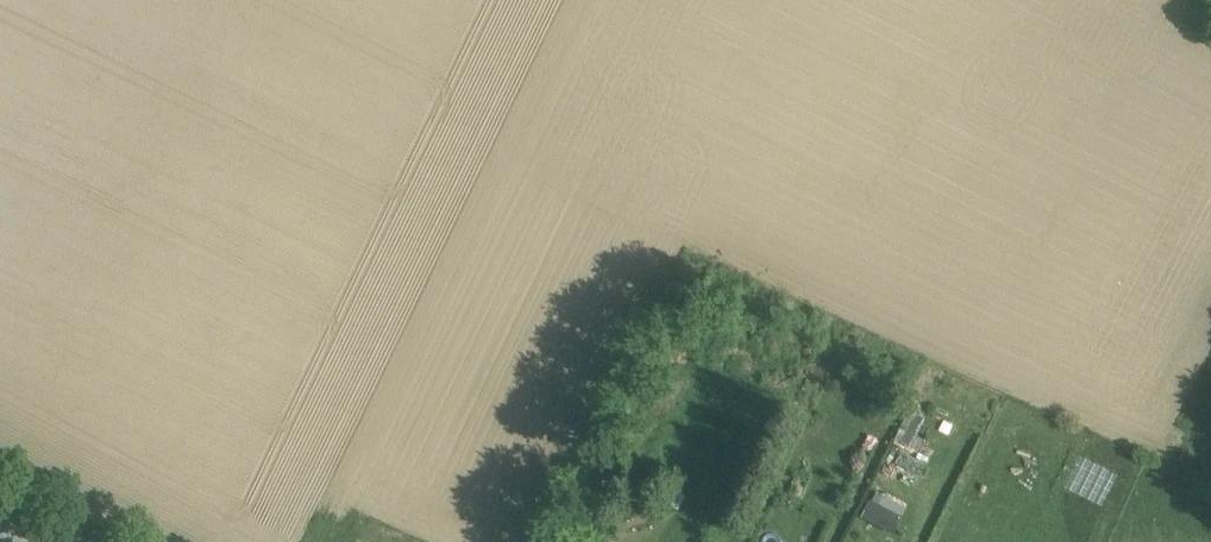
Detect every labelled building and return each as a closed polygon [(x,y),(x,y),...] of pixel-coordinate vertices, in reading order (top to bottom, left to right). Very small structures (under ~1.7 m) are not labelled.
[(869,499),(862,517),(892,528),(898,510),(869,499)]
